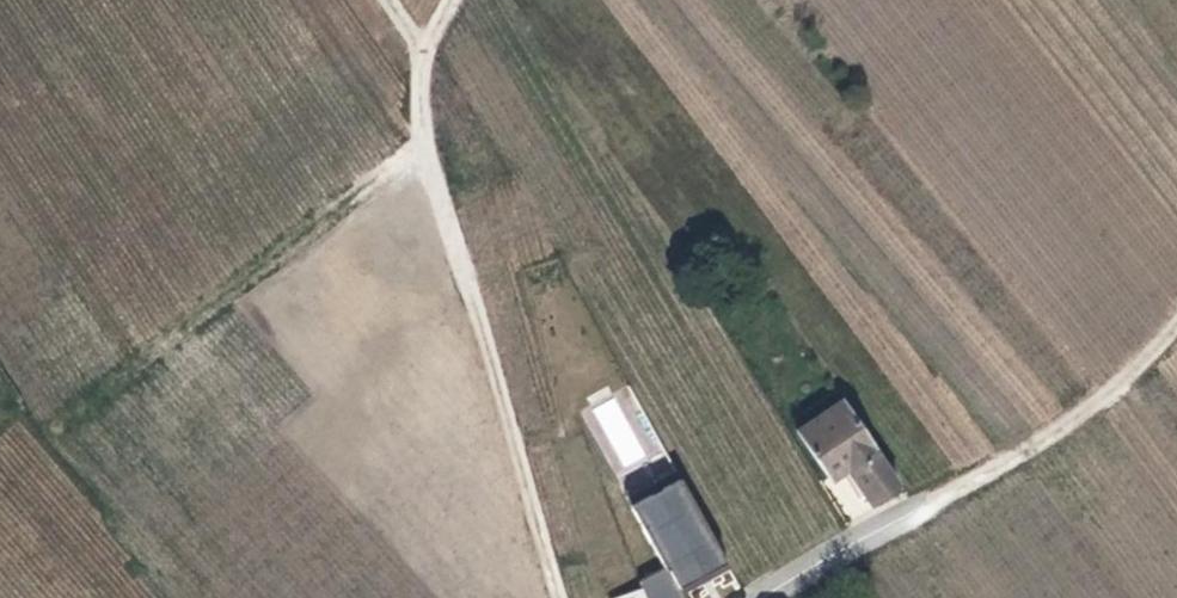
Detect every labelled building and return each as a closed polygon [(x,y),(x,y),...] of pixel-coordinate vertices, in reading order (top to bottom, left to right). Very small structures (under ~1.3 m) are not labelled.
[(905,473),(851,395),(806,426),(839,474),(856,463),(876,492),(905,473)] [(621,465),(643,456),(633,433),(628,436),(612,400),(595,407),(621,465)] [(685,478),(633,502),(676,593),(728,569),(685,478)] [(651,583),(619,593),(621,597),(656,597),(651,583)]
